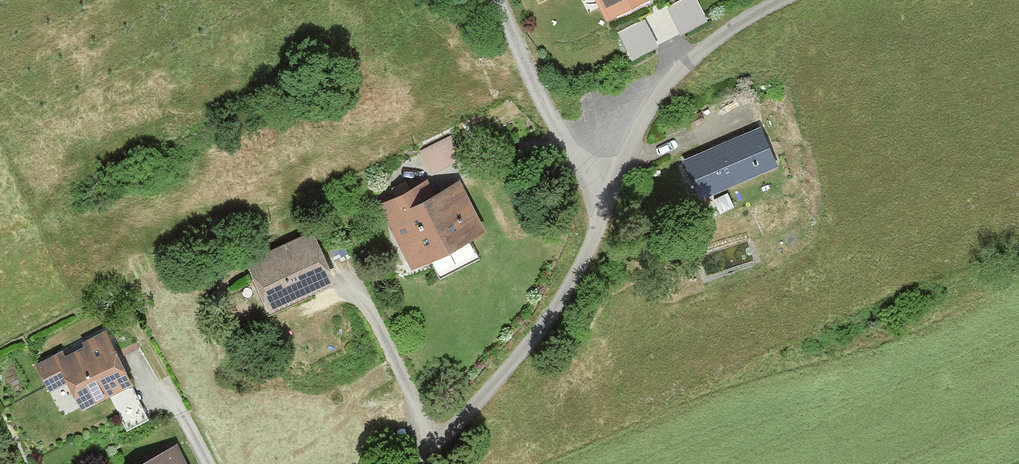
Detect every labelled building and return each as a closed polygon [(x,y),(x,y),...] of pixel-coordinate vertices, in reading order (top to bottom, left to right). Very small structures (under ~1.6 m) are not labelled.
[(608,16),(638,0),(599,0),(608,16)] [(711,17),(705,0),(676,0),(673,1),(683,28),(711,17)] [(649,12),(659,40),(682,32),(672,4),(649,12)] [(635,55),(660,43),(647,16),(622,28),(635,55)] [(714,189),(772,165),(755,126),(673,161),(690,199),(697,196),(703,211),(721,204),(714,189)] [(449,136),(418,150),(429,175),(460,161),(449,136)] [(408,182),(369,202),(403,267),(477,229),(451,180),(416,198),(408,182)] [(306,229),(237,262),(261,312),(330,279),(306,229)] [(74,407),(101,395),(118,432),(145,419),(104,331),(27,367),(40,393),(62,382),(74,407)] [(172,446),(134,463),(181,463),(172,446)]
